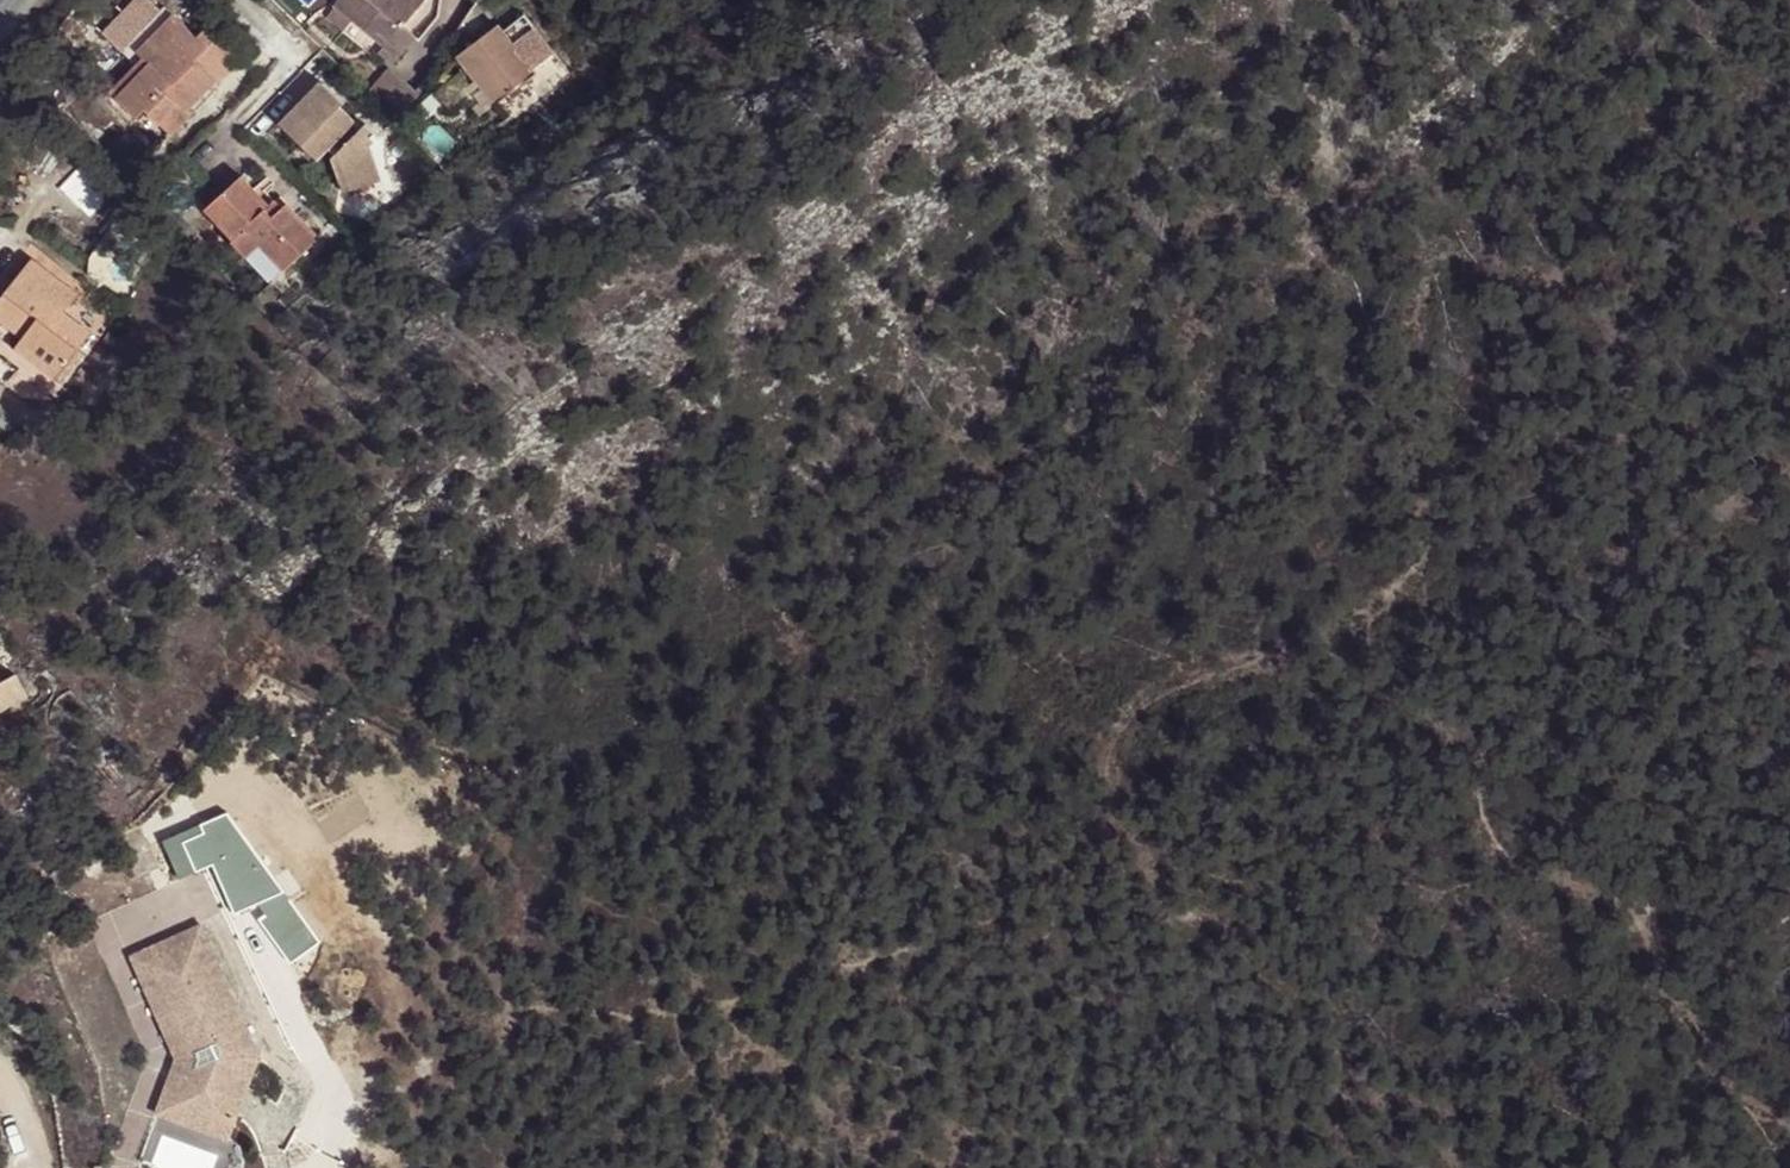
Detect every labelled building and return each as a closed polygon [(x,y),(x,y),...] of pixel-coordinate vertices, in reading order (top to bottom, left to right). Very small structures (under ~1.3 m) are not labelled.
[(103,34),(136,67),(143,73),(117,100),(136,117),(144,109),(171,135),(189,116),(185,112),(213,84),(191,62),(205,47),(198,40),(175,17),(171,21),(150,0),(136,0),(103,34)] [(424,0),(363,0),(349,17),(383,47),(389,40),(403,52),(414,39),(401,27),(424,0)] [(498,28),(457,59),(466,71),(434,95),(446,110),(462,99),(479,86),(494,104),(507,94),(522,82),(533,74),(498,28)] [(207,30),(198,40),(205,47),(191,62),(213,84),(217,87),(240,62),(207,30)] [(389,40),(383,47),(379,53),(392,64),(403,52),(389,40)] [(110,93),(117,100),(143,73),(136,67),(110,93)] [(392,71),(370,96),(398,124),(421,100),(392,71)] [(527,88),(522,82),(507,94),(511,100),(527,88)] [(336,160),(334,161),(342,191),(380,182),(370,146),(377,138),(365,127),(361,131),(355,137),(343,126),(350,120),(339,109),(343,104),(321,83),(281,124),(318,160),(327,151),(336,160)] [(479,86),(462,99),(477,117),(494,104),(479,86)] [(162,143),(171,135),(144,109),(136,117),(162,143)] [(361,131),(350,120),(343,126),(355,137),(361,131)] [(44,154),(32,146),(21,164),(33,171),(44,154)] [(85,162),(64,184),(75,195),(88,208),(106,189),(94,177),(97,174),(85,162)] [(284,271),(317,239),(286,206),(277,215),(241,178),(205,212),(247,257),(259,245),(284,271)] [(69,200),(75,195),(64,184),(58,189),(69,200)] [(271,282),(284,271),(259,245),(247,257),(271,282)] [(31,260),(0,299),(0,303),(31,328),(23,339),(16,347),(55,379),(90,335),(62,313),(76,297),(31,260)] [(0,303),(0,321),(23,339),(31,328),(0,303)] [(26,699),(14,676),(0,683),(0,684),(0,714),(26,699)] [(233,1123),(257,1056),(200,927),(133,957),(178,1060),(164,1098),(233,1123)] [(164,1098),(159,1112),(228,1137),(233,1123),(164,1098)]
